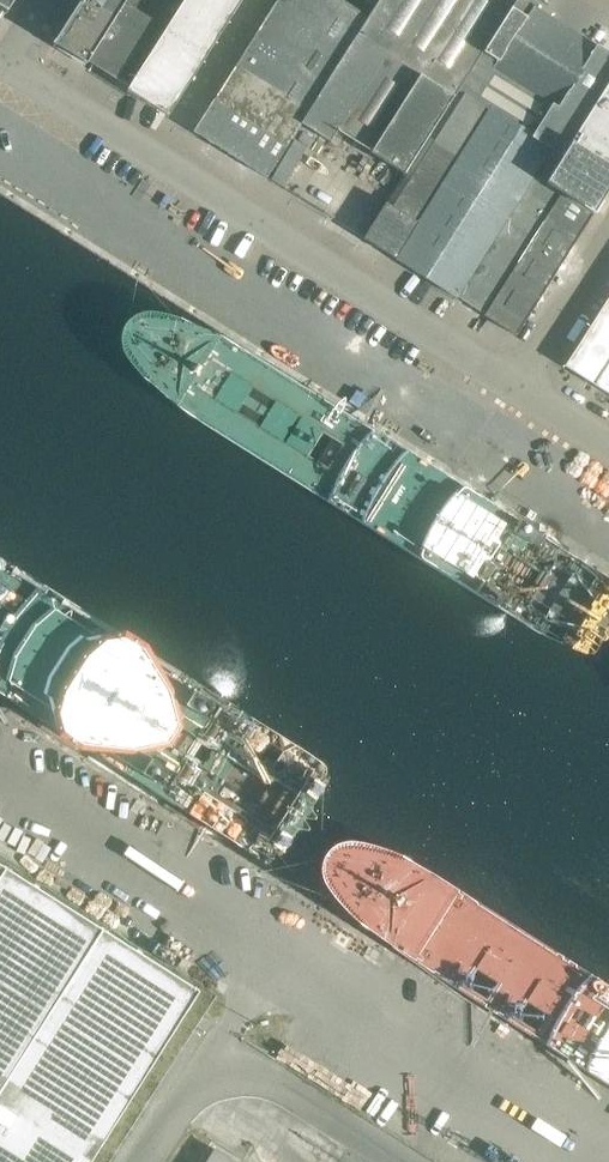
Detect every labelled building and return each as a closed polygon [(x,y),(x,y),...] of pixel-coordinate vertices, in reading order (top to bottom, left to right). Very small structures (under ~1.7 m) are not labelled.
[(5,12),(13,0),(0,0),(0,8),(5,12)] [(87,60),(124,0),(79,0),(52,42),(55,44),(56,43),(83,60),(82,61),(85,62),(87,60)] [(87,60),(116,79),(154,19),(134,7),(138,0),(124,0),(87,60)] [(231,15),(207,0),(182,0),(176,9),(218,35),(231,15)] [(299,121),(367,15),(344,0),(276,0),(193,130),(264,175),(299,121)] [(231,15),(240,0),(207,0),(231,15)] [(367,15),(299,121),(328,140),(336,128),(404,172),(440,116),(452,97),(513,0),(377,0),(367,15)] [(458,88),(490,108),(533,135),(560,152),(562,153),(608,78),(608,54),(597,46),(533,5),(533,6),(531,5),(524,0),(513,0),(481,51),(458,88)] [(218,35),(176,9),(164,29),(205,55),(218,35)] [(167,114),(205,55),(164,29),(140,67),(139,67),(126,88),(167,114)] [(560,192),(593,213),(608,187),(608,78),(562,153),(543,182),(560,192)] [(404,172),(362,237),(395,258),(490,108),(458,88),(452,97),(440,116),(404,172)] [(490,108),(395,258),(455,296),(456,295),(519,193),(548,212),(560,192),(543,182),(562,153),(560,152),(533,135),(490,108)] [(560,192),(548,212),(519,193),(456,295),(485,313),(484,314),(516,335),(593,213),(560,192)] [(608,394),(608,294),(564,365),(608,394)] [(198,990),(0,864),(0,1161),(88,1161),(198,990)] [(213,1148),(205,1161),(235,1161),(213,1148)]
